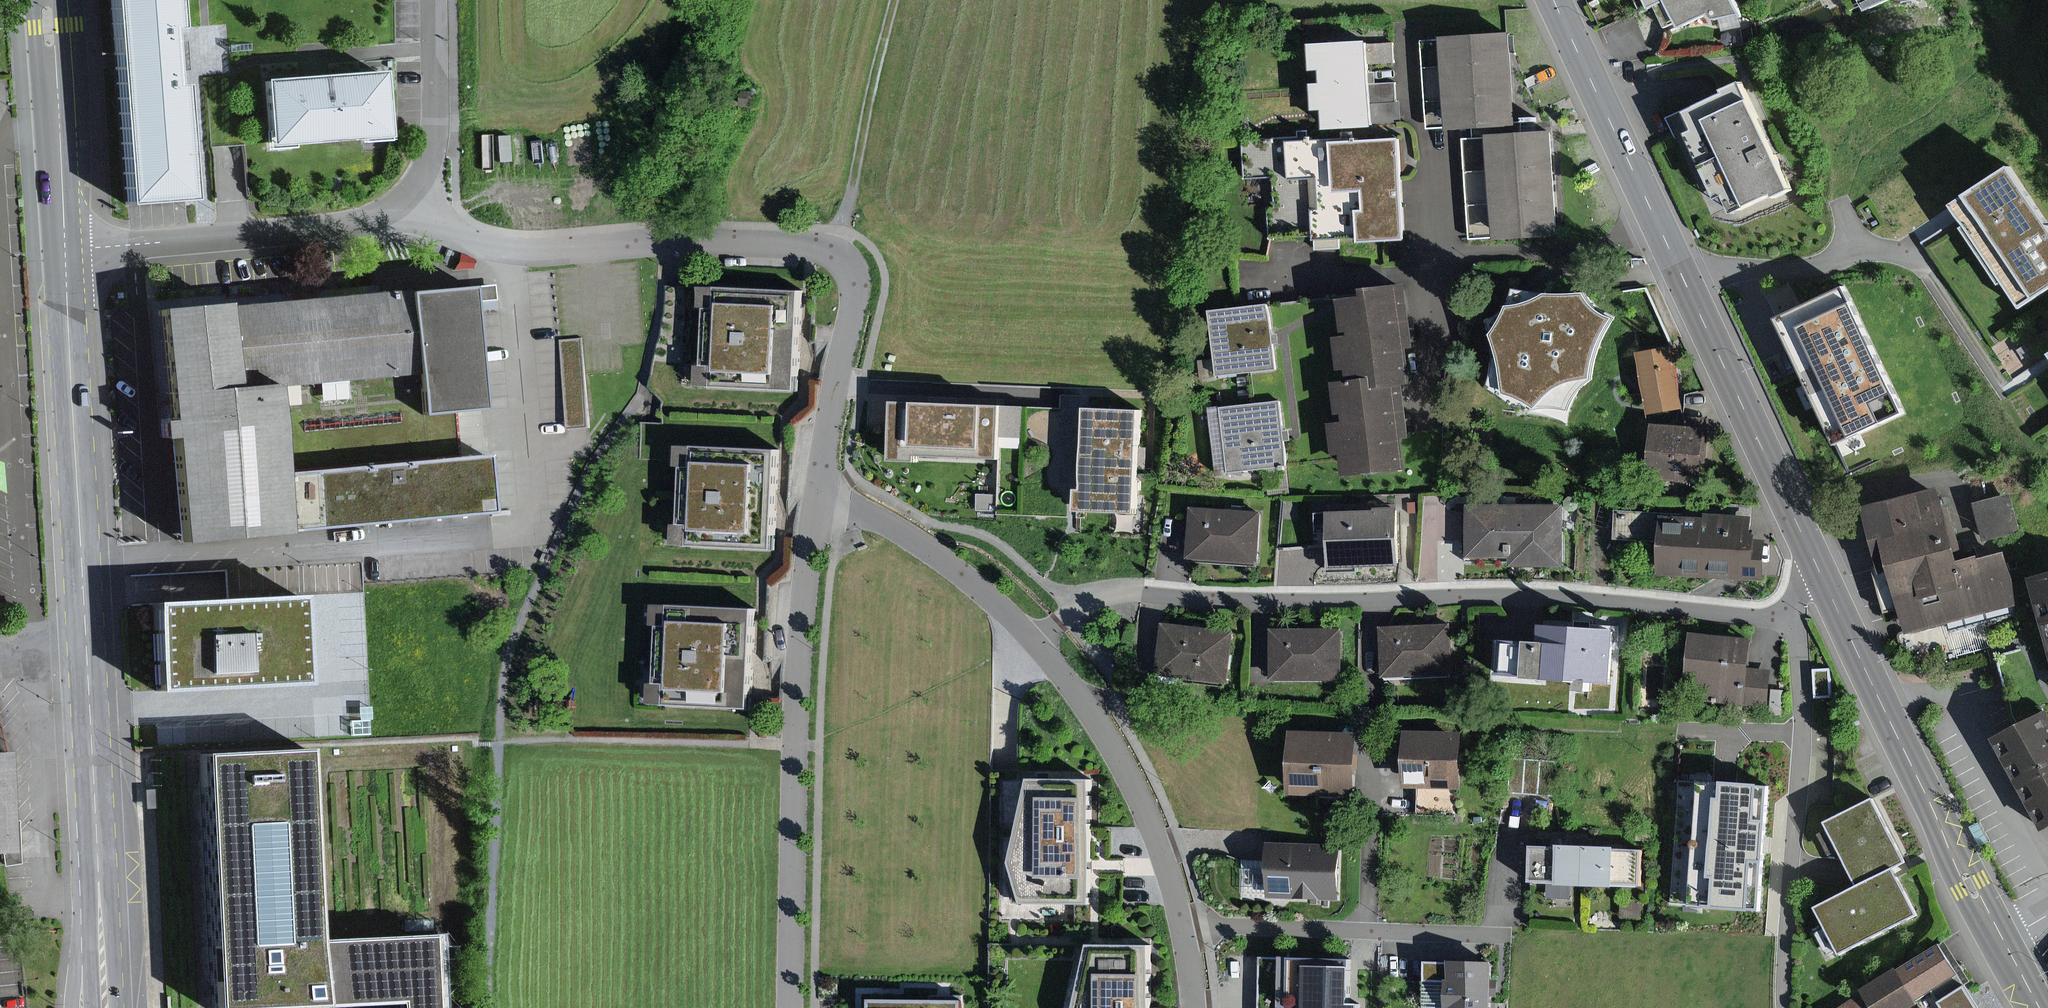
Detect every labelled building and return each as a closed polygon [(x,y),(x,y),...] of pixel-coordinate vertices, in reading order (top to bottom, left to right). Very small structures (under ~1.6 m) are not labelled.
[(119,206),(189,201),(176,0),(105,0),(119,206)] [(1737,0),(1667,0),(1659,4),(1670,28),(1671,28),(1673,28),(1677,27),(1680,25),(1682,28),(1712,12),(1717,19),(1725,18),(1734,16),(1744,13),(1737,0)] [(1859,18),(1913,0),(1850,0),(1859,18)] [(1443,37),(1444,67),(1512,65),(1511,35),(1443,37)] [(1322,42),(1324,85),(1389,82),(1387,39),(1322,42)] [(1444,67),(1446,94),(1514,90),(1512,65),(1444,67)] [(383,73),(258,80),(262,152),(387,145),(383,73)] [(1798,187),(1748,79),(1682,108),(1732,217),(1798,187)] [(1389,82),(1324,85),(1326,130),(1390,127),(1389,82)] [(1514,90),(1446,94),(1447,125),(1516,120),(1514,90)] [(1461,142),(1463,175),(1545,170),(1543,137),(1461,142)] [(1401,140),(1326,141),(1327,191),(1364,190),(1365,243),(1364,253),(1403,252),(1401,140)] [(1327,191),(1326,141),(1287,142),(1288,184),(1311,183),(1313,244),(1365,243),(1364,190),(1327,191)] [(1288,184),(1287,142),(1243,143),(1244,185),(1272,184),(1273,215),(1262,215),(1263,246),(1313,244),(1311,183),(1288,184)] [(2011,167),(1956,204),(2025,304),(2047,288),(2047,221),(2011,167)] [(1463,175),(1465,204),(1548,201),(1545,170),(1463,175)] [(1548,201),(1465,204),(1466,242),(1549,238),(1548,201)] [(1546,282),(1525,275),(1513,298),(1495,310),(1505,346),(1499,382),(1519,393),(1534,410),(1553,403),(1577,402),(1588,386),(1603,374),(1609,342),(1626,312),(1610,304),(1599,291),(1604,288),(1601,282),(1546,282)] [(1857,275),(1774,313),(1837,450),(1920,412),(1857,275)] [(1355,451),(1358,474),(1416,466),(1412,430),(1420,429),(1414,378),(1422,377),(1417,343),(1425,342),(1417,278),(1375,283),(1376,289),(1350,292),(1355,327),(1363,326),(1364,331),(1346,333),(1350,367),(1368,365),(1369,375),(1344,378),(1348,411),(1358,410),(1359,417),(1341,419),(1345,452),(1355,451)] [(181,542),(493,513),(488,455),(458,456),(455,410),(485,409),(476,303),(475,286),(162,315),(181,542)] [(804,291),(707,286),(702,384),(800,390),(804,291)] [(1278,331),(1275,299),(1220,305),(1227,374),(1282,369),(1279,343),(1286,342),(1285,330),(1278,331)] [(570,423),(591,422),(586,334),(564,335),(570,423)] [(1684,409),(1674,347),(1641,352),(1651,415),(1684,409)] [(868,387),(871,452),(896,451),(893,386),(868,387)] [(1006,400),(905,397),(903,457),(928,458),(928,451),(1004,453),(1006,400)] [(1294,464),(1291,438),(1297,437),(1296,427),(1290,428),(1285,397),(1229,404),(1238,471),(1294,464)] [(1145,408),(1097,408),(1096,484),(1084,484),(1084,507),(1144,507),(1145,408)] [(1657,475),(1711,480),(1717,414),(1695,412),(1694,422),(1662,419),(1657,475)] [(780,450),(685,445),(680,545),(775,549),(780,450)] [(2040,620),(2018,544),(1972,557),(1951,483),(1875,505),(1893,569),(1902,567),(1926,652),(2040,620)] [(2027,528),(2018,491),(1982,501),(1992,537),(2027,528)] [(1519,553),(1519,562),(1570,562),(1569,499),(1568,499),(1475,500),(1476,554),(1519,553)] [(1270,509),(1201,503),(1196,558),(1265,564),(1270,509)] [(1338,554),(1338,564),(1409,562),(1407,507),(1336,509),(1338,554)] [(1670,512),(1666,572),(1773,578),(1775,536),(1760,536),(1761,517),(1670,512)] [(1898,569),(1885,570),(1888,602),(1901,601),(1898,569)] [(2038,575),(2047,610),(2047,573),(2038,575)] [(307,595),(158,604),(161,689),(309,683),(310,661),(307,595)] [(762,603),(675,599),(670,705),(757,709),(762,603)] [(1240,626),(1170,619),(1164,673),(1235,680),(1240,626)] [(1623,627),(1545,620),(1540,675),(1618,682),(1623,627)] [(1460,622),(1389,624),(1391,674),(1462,673),(1460,622)] [(1350,625),(1281,624),(1281,679),(1350,680),(1350,625)] [(1775,707),(1779,669),(1759,667),(1762,635),(1699,629),(1693,696),(1747,701),(1747,704),(1775,707)] [(2026,722),(2004,733),(2047,820),(2047,710),(2026,722)] [(1297,794),(1326,795),(1326,803),(1356,804),(1356,795),(1371,795),(1371,729),(1298,728),(1297,794)] [(1463,810),(1463,786),(1473,786),(1474,728),(1416,728),(1415,785),(1427,785),(1427,810),(1463,810)] [(254,1007),(439,1007),(435,933),(319,938),(321,991),(314,991),(306,746),(203,750),(211,1007),(252,1007),(254,1007)] [(0,756),(0,858),(20,857),(15,755),(0,756)] [(1558,756),(1519,756),(1518,790),(1557,790),(1558,756)] [(1107,776),(1039,775),(1017,874),(1017,904),(1106,905),(1107,776)] [(1007,777),(1007,822),(1024,822),(1024,777),(1007,777)] [(1763,788),(1696,783),(1686,906),(1753,911),(1763,788)] [(156,808),(156,789),(147,789),(147,808),(156,808)] [(1822,935),(1809,942),(1823,968),(1836,961),(1837,964),(1909,925),(1883,876),(1915,860),(1882,799),(1821,831),(1824,836),(1810,844),(1821,865),(1834,858),(1851,890),(1809,912),(1822,935)] [(1988,841),(1978,822),(1970,826),(1980,845),(1988,841)] [(1348,840),(1279,839),(1278,895),(1347,896),(1348,840)] [(1570,846),(1540,845),(1540,878),(1566,878),(1566,883),(1594,883),(1594,842),(1570,842),(1570,846)] [(1648,879),(1649,847),(1619,846),(1619,842),(1594,842),(1594,883),(1621,883),(1621,879),(1648,879)] [(1269,855),(1255,855),(1256,885),(1269,885),(1269,855)] [(1096,939),(1081,1007),(1164,1007),(1165,940),(1096,939)] [(1951,939),(1844,1007),(1919,1007),(1933,999),(1957,983),(1973,974),(1951,939)] [(1360,1001),(1362,957),(1290,954),(1288,1005),(1308,1005),(1308,1007),(1369,1007),(1370,1001),(1360,1001)] [(1502,961),(1457,961),(1458,1007),(1502,1007),(1502,961)] [(1933,999),(1938,1007),(1974,1007),(1957,983),(1933,999)]
